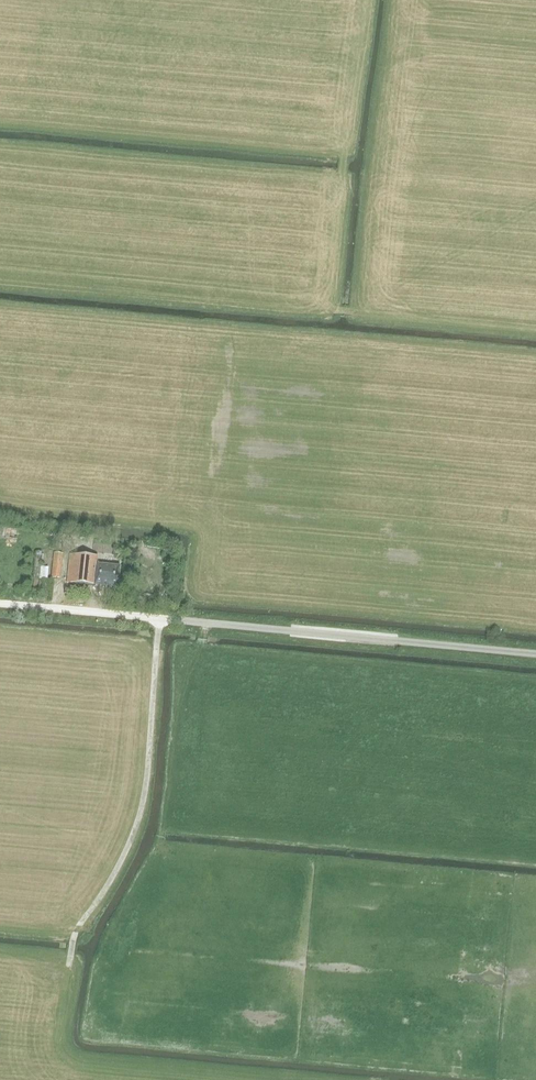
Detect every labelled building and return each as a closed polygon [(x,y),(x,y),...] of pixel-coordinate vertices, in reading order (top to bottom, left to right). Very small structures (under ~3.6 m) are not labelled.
[(61,579),(63,554),(54,553),(52,578),(61,579)] [(97,564),(98,557),(81,555),(70,554),(67,583),(119,588),(120,567),(97,564)] [(49,567),(41,566),(39,579),(40,579),(47,580),(48,580),(49,567)] [(40,579),(39,590),(46,589),(47,580),(40,579)]
